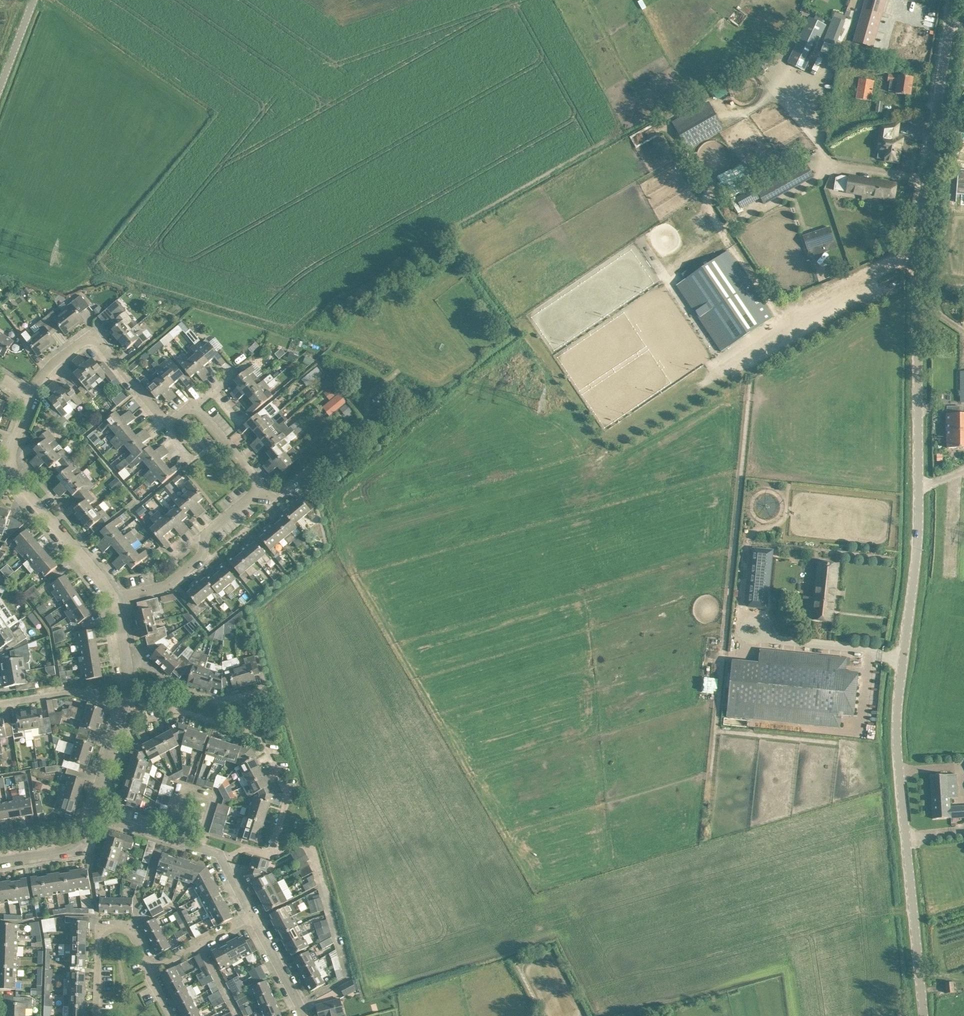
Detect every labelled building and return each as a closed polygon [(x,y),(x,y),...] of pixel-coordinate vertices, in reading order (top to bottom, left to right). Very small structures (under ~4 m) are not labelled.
[(857,34),(851,32),(850,39),(854,40),(854,41),(872,46),(885,0),(866,0),(857,34)] [(829,28),(824,41),(836,45),(845,21),(846,17),(847,16),(836,11),(829,28)] [(809,17),(787,62),(804,70),(826,25),(809,17)] [(888,81),(889,82),(888,90),(895,91),(895,93),(910,96),(913,77),(898,75),(889,74),(888,81)] [(858,78),(855,97),(871,100),(874,80),(858,78)] [(687,149),(689,147),(724,128),(708,101),(672,122),(687,149)] [(875,111),(882,112),(884,102),(876,101),(875,111)] [(877,149),(887,150),(885,161),(898,163),(899,153),(900,153),(902,138),(896,138),(898,124),(880,126),(877,149)] [(716,157),(706,159),(705,153),(703,154),(706,168),(716,165),(717,167),(730,164),(727,150),(715,153),(716,157)] [(754,186),(757,191),(764,204),(815,177),(806,161),(765,185),(763,180),(754,186)] [(956,202),(957,195),(963,195),(963,170),(959,169),(959,163),(956,202)] [(896,184),(840,175),(835,177),(834,189),(846,191),(846,192),(893,200),(896,184)] [(751,189),(744,193),(736,198),(742,208),(759,199),(753,188),(751,189)] [(802,235),(807,249),(815,246),(830,241),(834,240),(830,226),(802,235)] [(728,250),(685,279),(730,346),(773,317),(728,250)] [(62,311),(75,327),(84,320),(75,308),(79,304),(84,311),(90,306),(81,295),(66,305),(64,302),(58,306),(62,311)] [(97,306),(93,309),(97,315),(101,312),(97,306)] [(110,306),(101,313),(109,322),(118,315),(110,306)] [(53,310),(44,317),(53,329),(58,325),(65,334),(75,327),(62,311),(57,315),(53,310)] [(113,335),(118,341),(132,329),(128,324),(133,320),(126,311),(115,320),(119,325),(112,330),(115,334),(113,335)] [(35,332),(34,332),(47,349),(56,342),(49,332),(53,329),(44,317),(31,327),(35,332)] [(132,329),(118,341),(123,347),(125,345),(128,349),(134,343),(138,348),(153,335),(148,330),(144,333),(141,330),(142,329),(138,324),(132,329)] [(194,343),(209,362),(215,357),(216,360),(220,356),(206,339),(202,341),(201,343),(199,340),(200,340),(190,328),(185,332),(194,343)] [(26,332),(16,338),(26,350),(31,346),(38,356),(47,349),(34,332),(30,337),(26,332)] [(4,356),(13,343),(13,342),(0,333),(0,353),(4,356)] [(195,354),(190,358),(202,372),(206,368),(204,366),(209,362),(194,343),(190,347),(195,354)] [(180,355),(175,359),(191,377),(196,373),(198,375),(202,372),(190,358),(185,362),(180,355)] [(168,357),(159,365),(175,383),(180,379),(182,381),(186,377),(168,357)] [(85,361),(82,364),(95,381),(100,377),(103,380),(106,377),(111,383),(116,378),(103,362),(99,366),(93,358),(87,363),(85,361)] [(138,359),(128,368),(131,372),(142,363),(138,359)] [(175,383),(159,365),(158,365),(155,362),(152,365),(155,368),(157,371),(153,375),(153,376),(167,393),(171,390),(169,388),(175,383)] [(78,389),(81,392),(89,401),(94,397),(89,391),(93,388),(91,385),(95,381),(82,364),(78,367),(79,369),(74,374),(83,385),(78,389)] [(237,388),(240,392),(258,377),(253,372),(256,370),(252,365),(234,381),(239,386),(237,388)] [(317,368),(303,379),(308,386),(317,379),(322,374),(317,368)] [(167,393),(153,376),(148,380),(145,376),(141,380),(156,399),(162,394),(163,396),(167,393)] [(268,385),(272,381),(267,376),(261,382),(258,377),(240,392),(243,396),(245,394),(250,399),(268,385)] [(327,378),(320,384),(323,388),(330,382),(327,378)] [(252,406),(256,410),(273,396),(268,390),(275,385),(272,381),(268,385),(250,399),(254,405),(252,406)] [(60,387),(56,390),(73,410),(77,406),(78,406),(82,403),(85,406),(90,402),(89,401),(81,392),(77,395),(68,385),(62,389),(60,387)] [(335,387),(330,391),(328,389),(323,393),(329,400),(339,392),(335,387)] [(68,414),(73,410),(56,390),(53,393),(54,396),(49,400),(59,412),(54,416),(62,425),(67,421),(64,417),(68,414)] [(122,391),(112,399),(117,404),(127,397),(122,391)] [(346,402),(339,394),(322,407),(329,416),(346,402)] [(347,403),(340,409),(346,415),(353,409),(347,403)] [(250,427),(254,432),(279,412),(278,411),(275,407),(268,413),(264,408),(238,430),(242,434),(250,427)] [(279,412),(254,432),(259,438),(257,440),(260,443),(284,423),(288,420),(280,410),(278,411),(279,412)] [(109,419),(99,427),(102,432),(109,426),(113,431),(126,420),(123,416),(121,418),(116,412),(109,419)] [(947,414),(947,448),(963,448),(963,414),(947,414)] [(284,423),(260,443),(263,447),(265,446),(270,451),(293,432),(293,431),(302,423),(298,418),(288,428),(284,423)] [(126,420),(113,431),(117,436),(111,441),(114,446),(132,431),(127,426),(129,424),(126,420)] [(62,426),(70,435),(72,433),(67,427),(69,425),(67,422),(62,426)] [(42,431),(38,425),(32,430),(37,435),(42,431)] [(42,443),(34,449),(39,455),(37,457),(40,461),(60,444),(48,430),(38,439),(42,443)] [(87,435),(95,445),(102,440),(93,430),(87,435)] [(132,431),(114,446),(118,450),(124,445),(128,449),(141,438),(138,435),(136,436),(132,431)] [(270,451),(267,453),(271,459),(269,461),(273,465),(293,447),(288,442),(296,435),(293,432),(270,451)] [(141,438),(128,449),(132,454),(126,460),(129,464),(147,449),(143,444),(145,442),(141,438)] [(60,444),(40,461),(43,464),(45,463),(50,468),(53,466),(57,470),(71,458),(60,444)] [(147,449),(129,464),(130,464),(133,462),(136,466),(143,460),(147,465),(160,454),(157,450),(155,452),(150,447),(147,449)] [(293,447),(273,465),(276,468),(278,467),(282,472),(301,456),(297,452),(293,447)] [(160,454),(147,465),(151,470),(144,476),(148,480),(166,465),(161,460),(163,458),(160,454)] [(71,458),(57,470),(60,475),(57,477),(62,483),(60,484),(63,488),(83,472),(71,458)] [(166,465),(148,480),(152,484),(158,479),(162,484),(175,473),(172,469),(170,471),(166,465)] [(125,467),(119,472),(124,479),(131,474),(125,467)] [(83,472),(63,488),(66,492),(68,490),(73,496),(74,495),(78,499),(88,491),(87,490),(93,485),(83,472)] [(189,481),(184,485),(189,491),(185,495),(196,508),(199,505),(198,503),(203,498),(189,481)] [(95,500),(88,491),(78,499),(81,504),(75,509),(78,513),(76,514),(81,520),(94,509),(90,505),(95,500)] [(192,511),(196,508),(185,495),(180,499),(174,493),(170,496),(173,499),(185,514),(190,509),(192,511)] [(294,499),(289,503),(302,518),(307,514),(312,519),(316,516),(311,511),(314,508),(313,502),(308,497),(303,501),(301,499),(296,502),(294,499)] [(169,514),(180,527),(184,524),(182,521),(187,517),(185,514),(173,499),(168,503),(174,510),(169,514)] [(288,509),(284,513),(296,528),(297,528),(299,531),(302,527),(298,522),(302,518),(289,503),(285,506),(288,509)] [(139,515),(148,508),(145,504),(136,510),(139,515)] [(94,509),(81,520),(86,526),(88,525),(90,528),(97,523),(101,527),(111,519),(99,505),(94,509)] [(5,529),(11,510),(0,507),(0,528),(5,529)] [(158,511),(154,515),(169,532),(174,528),(176,530),(180,527),(169,514),(164,518),(158,511)] [(282,520),(278,523),(293,541),(296,538),(291,532),(296,528),(284,513),(279,517),(282,520)] [(155,525),(150,529),(161,542),(165,539),(164,537),(169,532),(154,515),(150,519),(155,525)] [(119,517),(101,532),(106,537),(104,539),(107,543),(120,532),(116,527),(122,522),(119,517)] [(16,519),(11,535),(24,524),(16,519)] [(271,523),(266,527),(279,543),(284,538),(293,548),(296,545),(293,541),(278,523),(274,527),(271,523)] [(279,543),(266,527),(262,531),(264,535),(260,538),(275,556),(279,553),(274,547),(279,543)] [(27,530),(19,537),(15,540),(19,545),(16,548),(19,552),(34,539),(27,530)] [(120,532),(107,543),(110,547),(112,545),(117,551),(134,536),(131,532),(124,537),(120,532)] [(134,536),(117,551),(121,556),(119,558),(122,562),(135,551),(131,546),(138,540),(134,536)] [(34,539),(19,552),(23,556),(26,554),(30,558),(42,548),(34,539)] [(249,542),(244,546),(257,561),(262,557),(267,563),(270,560),(256,542),(251,545),(249,542)] [(257,561),(244,546),(240,550),(243,553),(239,556),(258,579),(258,580),(262,577),(252,565),(257,561)] [(42,548),(30,558),(34,563),(31,566),(35,570),(50,558),(42,548)] [(286,566),(293,564),(288,548),(281,550),(286,566)] [(751,579),(748,609),(766,611),(767,611),(773,550),(772,550),(754,549),(751,579)] [(135,551),(122,562),(125,565),(127,564),(132,569),(150,555),(146,550),(139,555),(135,551)] [(258,579),(239,556),(235,559),(232,556),(228,560),(240,575),(245,571),(252,580),(254,582),(258,579)] [(50,558),(35,570),(38,574),(41,572),(46,577),(57,567),(50,558)] [(814,619),(822,620),(832,621),(838,565),(819,563),(815,601),(816,601),(814,619)] [(234,595),(237,592),(230,584),(236,579),(229,571),(223,564),(218,568),(220,571),(217,574),(234,595)] [(234,595),(217,574),(213,578),(210,575),(205,579),(223,600),(223,599),(218,594),(223,589),(230,598),(234,595)] [(52,592),(55,596),(72,585),(65,576),(57,581),(52,584),(56,590),(52,592)] [(199,579),(194,583),(207,598),(212,594),(219,603),(223,600),(205,579),(201,582),(199,579)] [(193,600),(187,605),(194,612),(197,616),(206,608),(201,602),(207,598),(194,583),(189,587),(192,590),(187,593),(193,600)] [(28,598),(38,590),(34,585),(24,593),(28,598)] [(72,585),(55,596),(58,601),(62,599),(65,604),(78,595),(72,585)] [(32,602),(41,595),(38,590),(28,598),(32,602)] [(173,594),(161,597),(162,602),(177,599),(173,594)] [(78,595),(65,604),(69,609),(65,612),(68,616),(85,605),(78,595)] [(242,597),(238,600),(243,606),(247,603),(242,597)] [(135,613),(138,625),(155,621),(153,613),(161,611),(160,607),(158,598),(147,600),(149,609),(135,613)] [(85,605),(68,616),(71,621),(75,619),(79,624),(92,615),(85,605)] [(13,616),(6,606),(0,611),(0,612),(0,611),(3,616),(0,618),(0,633),(9,628),(15,624),(14,623),(18,620),(15,615),(13,616)] [(234,618),(235,623),(245,620),(242,611),(234,617),(234,618)] [(34,612),(28,616),(36,627),(42,622),(34,612)] [(194,619),(189,612),(183,614),(189,622),(194,619)] [(50,614),(45,618),(50,625),(56,622),(50,614)] [(155,621),(138,625),(141,637),(155,634),(157,642),(163,637),(167,635),(165,627),(156,629),(155,621)] [(26,638),(27,637),(20,628),(12,633),(9,628),(0,633),(0,648),(10,642),(13,647),(14,647),(15,649),(28,644),(28,643),(29,643),(26,638)] [(53,632),(54,638),(65,634),(63,628),(53,632)] [(76,640),(77,645),(97,642),(95,630),(79,632),(80,639),(76,640)] [(209,637),(207,635),(204,639),(213,641),(216,631),(209,637)] [(67,639),(65,634),(54,638),(55,644),(67,639)] [(163,637),(157,642),(155,643),(160,648),(151,658),(160,667),(172,653),(167,649),(171,644),(163,637)] [(97,642),(77,645),(78,651),(82,650),(83,656),(98,653),(97,642)] [(1,662),(3,674),(26,670),(24,663),(26,663),(28,662),(29,661),(30,660),(30,658),(30,656),(28,644),(15,649),(10,651),(10,652),(15,650),(17,658),(0,661),(0,662),(1,662)] [(758,663),(751,662),(732,660),(727,717),(840,728),(841,715),(854,716),(858,672),(846,671),(847,658),(760,649),(758,663)] [(100,665),(98,653),(83,656),(84,662),(80,663),(80,668),(81,668),(81,669),(100,665)] [(172,653),(160,667),(170,675),(179,665),(185,669),(182,674),(183,674),(185,670),(189,661),(182,654),(178,658),(172,653)] [(246,665),(240,667),(245,685),(256,682),(253,671),(258,669),(260,674),(255,655),(244,659),(246,665)] [(189,661),(185,670),(192,672),(188,683),(199,687),(207,662),(191,657),(189,661)] [(233,684),(234,689),(245,685),(240,667),(237,657),(223,661),(223,666),(223,681),(223,687),(233,684)] [(199,687),(210,690),(211,686),(215,687),(216,685),(223,687),(223,681),(223,666),(207,662),(199,687)] [(56,674),(54,665),(45,667),(46,670),(47,672),(48,673),(51,674),(53,675),(56,674)] [(100,665),(81,669),(82,674),(86,674),(87,680),(102,677),(100,665)] [(26,670),(3,674),(5,686),(4,687),(28,683),(26,670)] [(53,699),(47,700),(49,714),(55,713),(53,699)] [(69,708),(65,709),(103,721),(106,710),(87,704),(85,710),(70,706),(69,708)] [(36,708),(29,709),(33,736),(41,735),(52,733),(50,720),(44,721),(42,709),(36,710),(36,708)] [(12,726),(14,735),(14,739),(26,737),(26,740),(33,739),(33,736),(29,709),(22,711),(22,712),(17,713),(19,725),(12,726)] [(103,721),(65,709),(63,709),(62,714),(62,717),(70,719),(71,717),(82,721),(80,727),(99,733),(103,721)] [(51,724),(57,726),(55,713),(49,714),(51,724)] [(169,728),(171,731),(176,739),(179,745),(181,749),(182,745),(184,739),(185,739),(188,729),(189,726),(179,723),(169,728)] [(185,739),(184,739),(182,745),(193,748),(198,732),(197,732),(198,730),(189,727),(188,729),(185,739)] [(171,731),(162,735),(169,750),(179,745),(176,739),(171,731)] [(198,732),(193,748),(203,751),(208,735),(198,732)] [(162,735),(152,740),(160,755),(169,750),(162,735)] [(216,757),(221,741),(211,738),(206,754),(216,757)] [(59,740),(58,745),(92,756),(96,745),(76,739),(74,745),(59,740)] [(152,740),(143,745),(149,755),(151,760),(160,755),(152,740)] [(226,760),(231,745),(221,741),(216,757),(214,762),(224,765),(226,760)] [(133,747),(130,757),(132,758),(144,761),(145,757),(149,755),(143,745),(142,742),(133,747)] [(241,748),(242,745),(236,743),(235,746),(231,745),(226,760),(237,764),(238,758),(238,757),(241,748)] [(92,756),(58,745),(56,750),(71,755),(69,761),(79,764),(89,767),(92,756)] [(238,757),(238,758),(245,763),(254,759),(257,757),(252,748),(242,745),(241,748),(238,757)] [(132,758),(129,768),(150,775),(154,764),(148,763),(144,761),(132,758)] [(245,763),(235,768),(240,778),(244,776),(259,768),(254,759),(245,763)] [(182,764),(183,770),(184,776),(188,777),(189,775),(191,767),(182,764)] [(150,775),(129,768),(126,778),(147,785),(150,775)] [(259,768),(244,776),(249,785),(264,777),(259,768)] [(68,781),(66,786),(81,791),(85,780),(66,774),(64,779),(68,781)] [(941,775),(931,776),(933,819),(963,817),(963,806),(950,807),(949,797),(956,797),(955,774),(941,775)] [(189,775),(188,777),(187,782),(193,784),(195,777),(189,775)] [(215,783),(214,787),(218,788),(222,783),(227,778),(218,775),(217,777),(215,783)] [(264,777),(249,785),(254,794),(258,792),(260,791),(269,786),(264,777)] [(144,795),(147,785),(126,778),(123,788),(139,793),(144,795)] [(34,788),(41,790),(43,783),(36,781),(34,788)] [(162,784),(159,793),(171,797),(174,787),(172,787),(166,785),(162,784)] [(276,794),(271,785),(269,786),(260,791),(258,792),(260,795),(259,799),(261,799),(261,800),(270,803),(273,804),(276,794)] [(60,792),(59,797),(78,803),(81,791),(66,786),(64,792),(60,791),(60,792)] [(139,793),(123,788),(120,798),(128,801),(127,805),(140,809),(143,801),(137,800),(139,793)] [(168,806),(171,797),(159,793),(156,802),(162,804),(168,806)] [(24,795),(18,796),(22,816),(34,814),(31,799),(25,800),(24,795)] [(14,802),(8,803),(10,818),(22,816),(18,796),(13,797),(14,802)] [(78,803),(59,797),(57,802),(61,803),(59,809),(66,812),(73,814),(74,814),(78,803)] [(252,807),(251,808),(267,813),(270,803),(261,800),(261,799),(259,799),(254,797),(252,807)] [(0,800),(0,820),(10,818),(8,803),(1,804),(1,799),(0,800)] [(216,812),(222,814),(225,805),(222,804),(218,803),(216,812)] [(162,804),(158,815),(165,817),(168,806),(162,804)] [(264,823),(267,813),(251,808),(247,807),(244,817),(264,823)] [(222,824),(223,819),(221,818),(222,814),(216,812),(213,822),(222,824)] [(261,833),(264,823),(244,817),(241,826),(241,827),(261,833)] [(209,833),(221,836),(225,825),(222,824),(213,822),(209,833)] [(258,843),(261,833),(241,827),(236,841),(241,843),(242,839),(258,843)] [(108,836),(105,846),(121,851),(123,846),(132,849),(135,838),(115,832),(113,838),(108,836)] [(105,846),(102,857),(123,863),(125,864),(129,853),(121,851),(105,846)] [(292,855),(295,861),(306,855),(303,849),(292,855)] [(163,853),(158,870),(155,877),(161,879),(162,875),(168,877),(173,858),(169,857),(169,855),(163,853)] [(306,855),(295,861),(300,870),(309,865),(307,861),(309,860),(306,855)] [(105,881),(106,880),(109,870),(115,872),(117,865),(122,867),(123,863),(102,857),(99,867),(101,868),(99,873),(93,874),(94,882),(105,881)] [(254,857),(251,867),(260,870),(266,872),(267,871),(270,862),(254,857)] [(173,858),(168,877),(175,879),(176,876),(180,877),(185,860),(179,858),(178,860),(173,858)] [(185,860),(180,877),(184,878),(183,881),(190,883),(192,876),(198,878),(207,867),(196,863),(195,865),(191,864),(191,862),(185,860)] [(313,872),(309,865),(293,874),(295,877),(301,874),(303,878),(313,872)] [(260,870),(251,867),(248,866),(245,876),(250,885),(252,884),(261,879),(261,878),(260,870)] [(131,880),(134,881),(143,884),(145,877),(147,870),(146,870),(140,868),(138,867),(135,874),(133,874),(131,880)] [(207,867),(198,878),(200,883),(194,886),(197,893),(200,892),(202,895),(217,887),(214,881),(213,882),(211,878),(212,877),(207,867)] [(82,869),(76,870),(80,891),(91,889),(88,870),(83,871),(82,869)] [(70,873),(65,874),(68,893),(80,891),(76,870),(70,871),(70,873)] [(261,879),(252,884),(257,893),(278,882),(273,872),(261,878),(261,879)] [(60,873),(54,874),(57,894),(68,893),(65,874),(60,875),(60,873)] [(48,877),(43,878),(46,896),(57,894),(54,874),(48,875),(48,877)] [(303,885),(305,890),(306,891),(317,885),(314,880),(315,879),(313,875),(307,878),(309,882),(303,885)] [(37,877),(31,878),(34,898),(46,896),(43,878),(38,878),(37,877)] [(21,881),(16,882),(19,900),(30,899),(29,893),(28,883),(27,878),(21,879),(21,881)] [(278,882),(287,898),(293,895),(284,879),(278,882)] [(11,881),(5,882),(9,902),(19,900),(16,882),(11,883),(11,881)] [(9,902),(5,882),(0,883),(0,884),(0,885),(0,903),(9,902)] [(278,882),(257,893),(262,902),(283,891),(278,882)] [(217,887),(202,895),(204,899),(201,900),(205,907),(221,898),(219,893),(220,892),(217,887)] [(283,891),(262,902),(267,912),(288,901),(283,891)] [(144,899),(147,905),(158,899),(155,893),(144,899)] [(158,899),(147,905),(150,911),(161,905),(163,907),(166,905),(162,897),(158,899)] [(100,912),(111,913),(111,898),(100,898),(100,912)] [(111,898),(111,913),(122,913),(122,898),(111,898)] [(122,898),(122,913),(133,913),(133,899),(122,898)] [(221,898),(205,907),(208,913),(211,912),(212,915),(228,907),(225,901),(224,902),(221,898)] [(321,898),(308,901),(310,907),(322,904),(321,898)] [(322,904),(310,907),(312,914),(324,910),(322,904)] [(161,905),(150,911),(153,917),(164,911),(161,905)] [(287,906),(271,915),(273,919),(272,920),(274,926),(293,916),(298,913),(295,908),(290,911),(287,906)] [(214,919),(212,920),(215,927),(232,918),(229,913),(231,913),(228,907),(212,915),(214,919)] [(90,928),(86,928),(87,921),(85,921),(85,916),(66,916),(65,922),(71,922),(71,933),(90,933),(90,928)] [(293,916),(274,926),(278,931),(279,930),(281,935),(298,926),(293,916)] [(43,932),(56,931),(56,918),(42,918),(43,932)] [(155,918),(143,925),(148,935),(160,928),(155,918)] [(327,920),(314,923),(316,929),(329,926),(327,920)] [(18,935),(18,924),(0,923),(0,935),(18,935)] [(196,924),(190,927),(196,938),(201,934),(196,924)] [(298,926),(281,935),(284,939),(282,940),(285,946),(303,936),(298,926)] [(329,926),(316,929),(318,935),(324,933),(326,940),(331,937),(332,937),(329,926)] [(160,928),(148,935),(153,944),(166,938),(160,928)] [(182,929),(174,933),(177,939),(185,935),(182,929)] [(90,938),(90,933),(71,933),(70,944),(65,944),(86,944),(86,938),(90,938)] [(18,935),(0,935),(0,945),(18,946),(18,935)] [(238,938),(233,941),(242,959),(253,953),(258,950),(251,938),(246,941),(244,936),(239,939),(238,938)] [(303,936),(285,946),(288,951),(290,951),(292,955),(301,951),(309,946),(303,936)] [(331,937),(326,940),(320,943),(323,949),(334,943),(331,937)] [(166,938),(153,944),(158,954),(171,947),(166,938)] [(228,945),(223,947),(232,964),(242,959),(233,941),(227,944),(228,945)] [(86,951),(86,944),(65,944),(65,955),(89,956),(89,951),(86,951)] [(17,953),(18,946),(0,945),(0,956),(14,957),(14,953),(17,953)] [(212,951),(221,967),(222,970),(232,964),(223,947),(219,950),(218,948),(212,951)] [(308,951),(294,959),(300,970),(319,959),(315,951),(309,954),(308,951)] [(200,954),(194,957),(200,968),(206,965),(200,954)] [(89,956),(65,955),(65,960),(70,960),(70,967),(85,968),(86,961),(89,961),(89,956)] [(14,957),(0,956),(0,967),(17,968),(17,960),(14,960),(14,957)] [(325,970),(319,959),(300,970),(306,980),(325,970)] [(186,975),(180,964),(161,974),(167,985),(181,977),(181,978),(186,975)] [(260,965),(252,970),(249,971),(252,977),(263,971),(260,965)] [(17,978),(17,968),(0,967),(0,978),(17,978)] [(208,969),(197,975),(200,981),(211,975),(208,969)] [(325,970),(306,980),(311,991),(320,987),(325,984),(322,978),(328,975),(325,970)] [(252,977),(242,982),(245,988),(266,977),(263,971),(252,977)] [(64,978),(64,984),(88,984),(89,980),(85,980),(85,973),(67,972),(67,978),(64,978)] [(211,975),(200,981),(203,986),(214,981),(211,975)] [(230,988),(242,982),(239,976),(227,983),(230,988)] [(181,977),(167,985),(172,995),(186,988),(181,978),(181,977)] [(17,978),(0,978),(0,989),(16,989),(17,978)] [(42,979),(37,979),(37,988),(32,988),(31,988),(31,989),(31,994),(33,995),(42,995),(42,979)] [(359,989),(356,979),(352,980),(340,986),(345,996),(355,991),(359,989)] [(252,987),(257,998),(271,992),(267,981),(252,987)] [(230,988),(234,994),(236,993),(245,988),(242,982),(230,988)] [(953,982),(946,983),(947,993),(954,992),(953,982)] [(64,984),(64,995),(85,996),(85,989),(88,989),(88,984),(64,984)] [(186,988),(172,995),(178,1006),(192,999),(198,996),(192,985),(186,988)] [(219,991),(211,995),(208,997),(211,1002),(222,996),(219,991)] [(271,992),(257,998),(253,999),(257,1006),(258,1007),(260,1006),(261,1009),(276,1003),(271,992)] [(236,993),(234,994),(233,995),(239,1007),(250,1001),(247,994),(240,998),(236,993)] [(64,995),(63,1007),(88,1007),(88,1002),(85,1002),(85,996),(64,995)] [(222,996),(211,1002),(214,1008),(225,1002),(222,996)] [(6,1014),(26,1015),(32,1015),(32,1009),(33,998),(20,997),(16,997),(14,997),(14,1003),(7,1003),(6,1014)] [(178,1006),(183,1015),(185,1015),(198,1009),(192,999),(178,1006)] [(326,1002),(316,1005),(319,1015),(340,1015),(344,1015),(340,999),(326,1002)] [(261,1015),(276,1015),(281,1014),(276,1003),(261,1009),(264,1015),(261,1015)] [(63,1015),(84,1015),(84,1012),(88,1012),(88,1007),(63,1007),(63,1015)]
